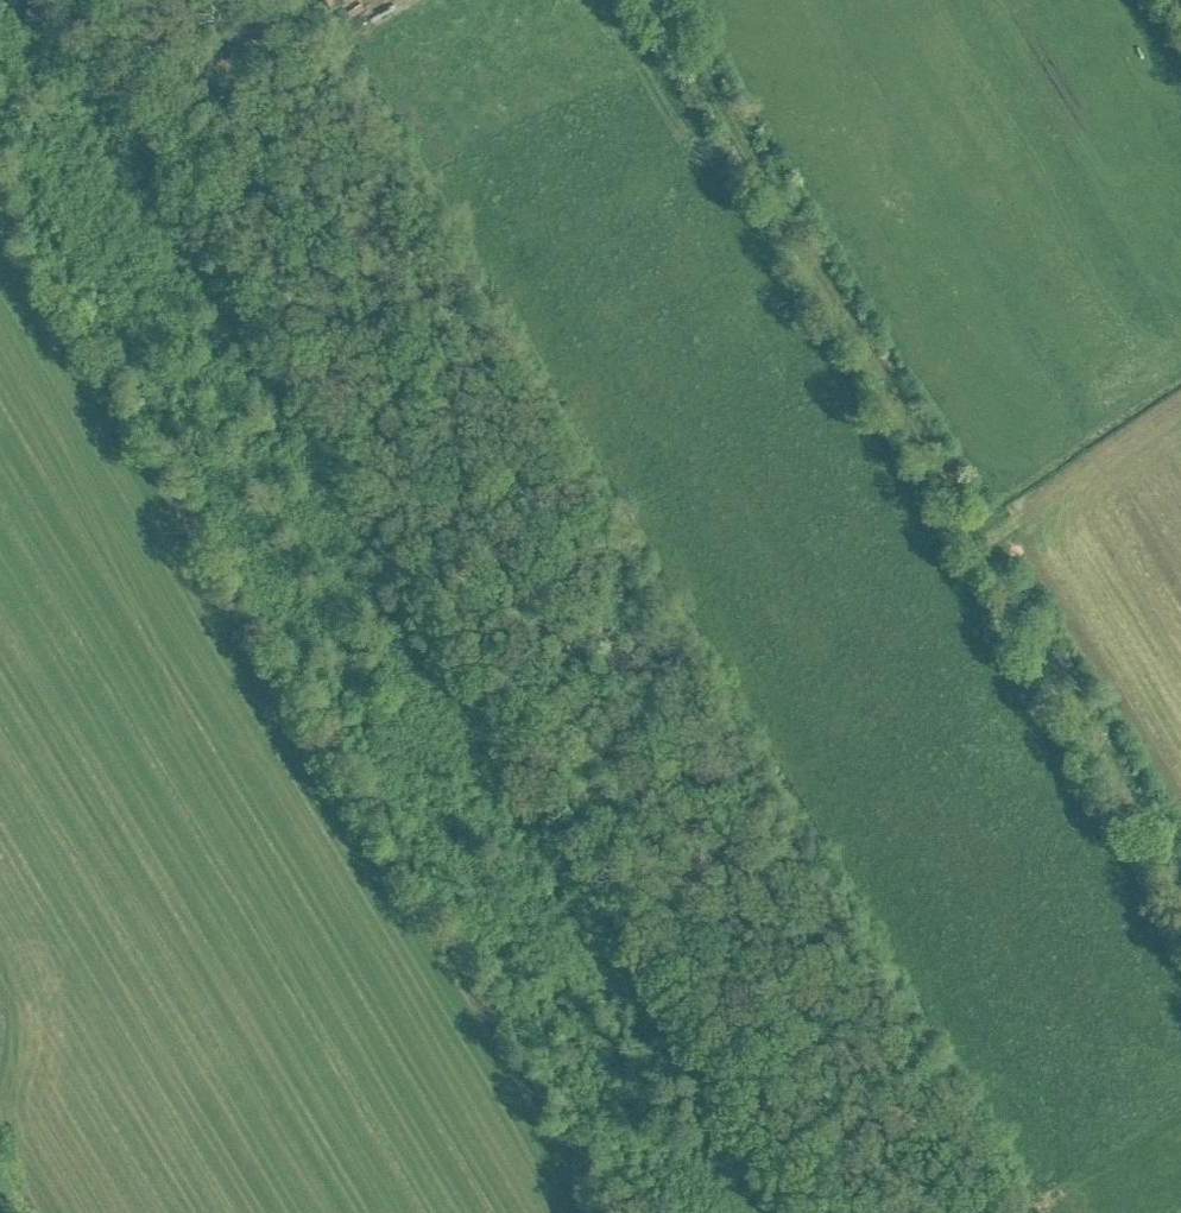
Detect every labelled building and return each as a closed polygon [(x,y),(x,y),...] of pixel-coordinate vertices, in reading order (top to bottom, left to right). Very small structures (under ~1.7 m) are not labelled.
[(344,6),(341,0),(324,0),(332,14),(344,6)]
